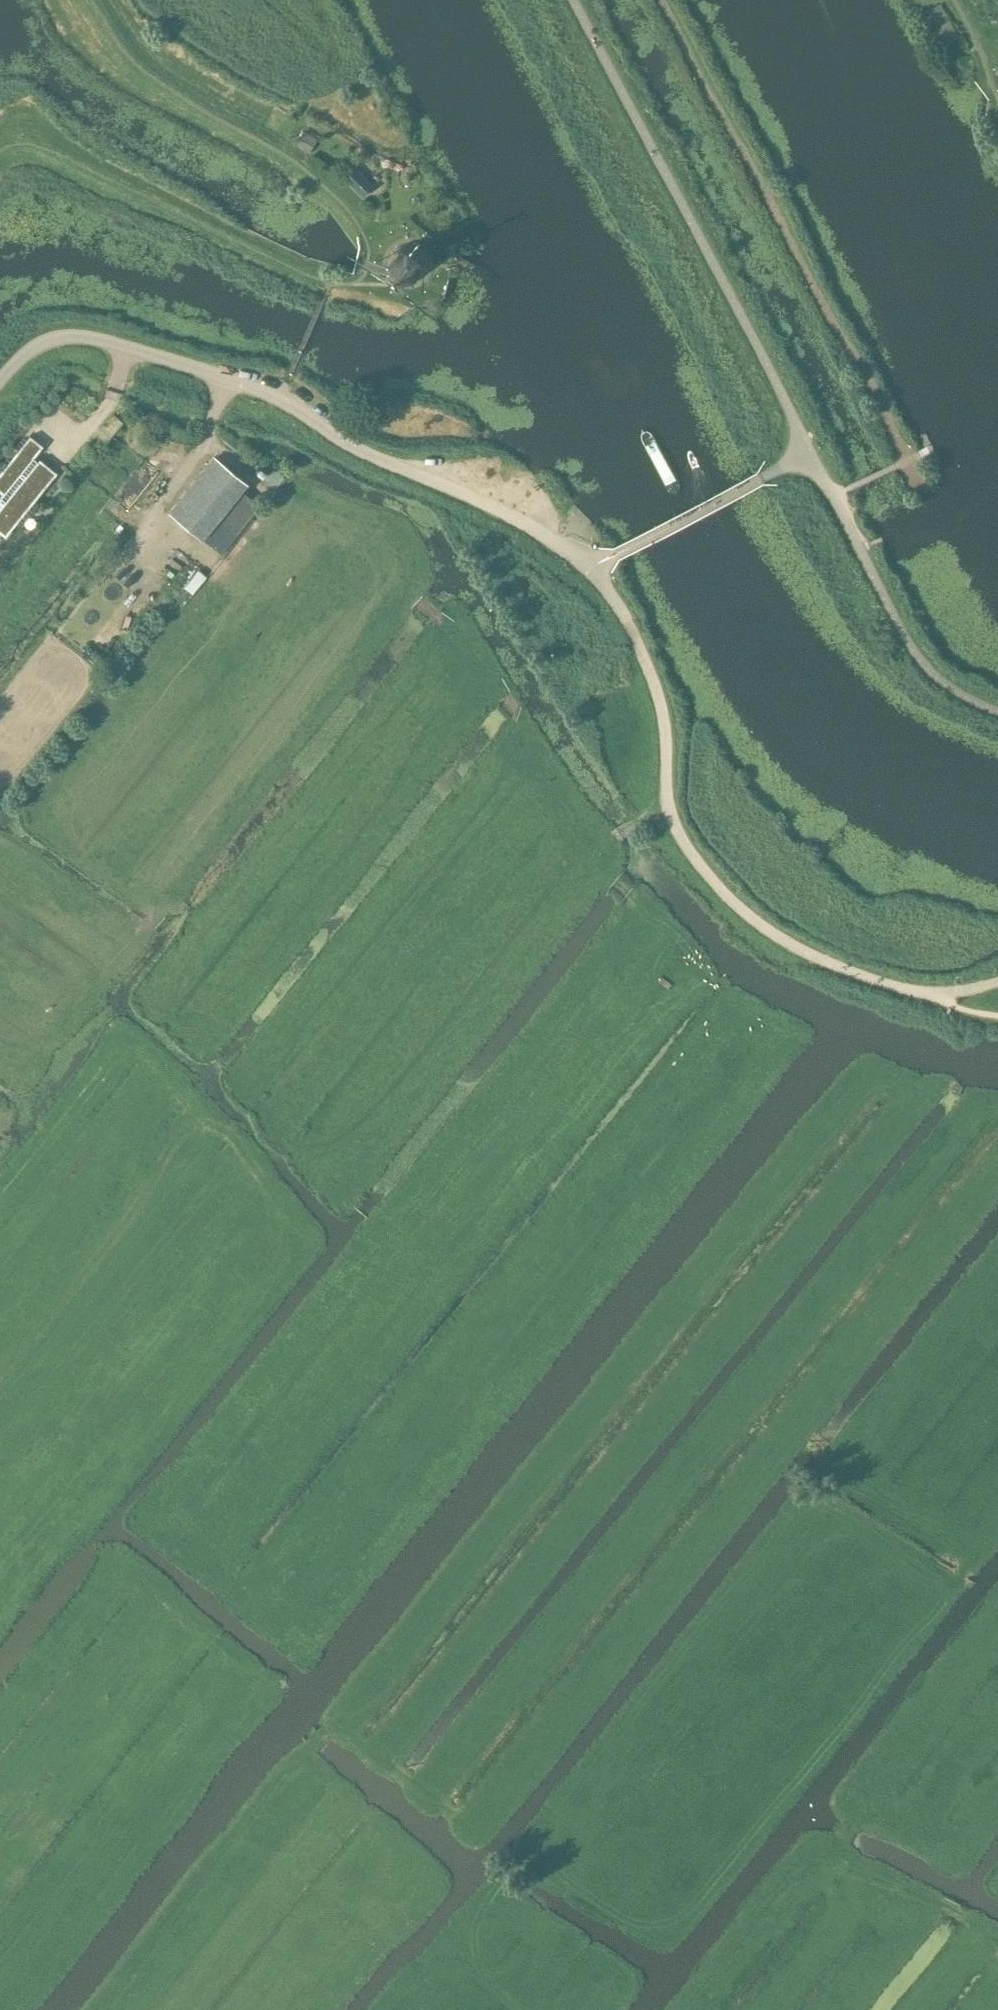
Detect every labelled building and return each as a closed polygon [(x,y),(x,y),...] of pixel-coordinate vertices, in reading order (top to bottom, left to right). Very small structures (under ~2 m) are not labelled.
[(929,9),(935,19),(947,13),(941,3),(929,9)] [(305,130),(296,145),(309,153),(318,138),(305,130)] [(373,186),(356,169),(346,179),(363,196),(373,186)] [(392,276),(394,278),(398,282),(403,284),(409,285),(414,284),(420,281),(424,277),(427,273),(428,267),(428,261),(427,256),(424,251),(419,247),(414,245),(408,243),(402,245),(396,247),(392,251),(389,256),(388,262),(388,268),(388,269),(390,273),(392,276)] [(454,258),(461,256),(458,243),(448,246),(451,259),(454,258)] [(42,445),(29,435),(0,471),(0,533),(5,536),(16,522),(12,519),(29,497),(34,500),(56,472),(39,458),(37,461),(32,458),(42,445)] [(213,457),(168,513),(201,539),(202,538),(220,553),(259,505),(239,490),(245,483),(213,457)] [(262,480),(275,490),(290,471),(279,467),(274,465),(262,480)]
